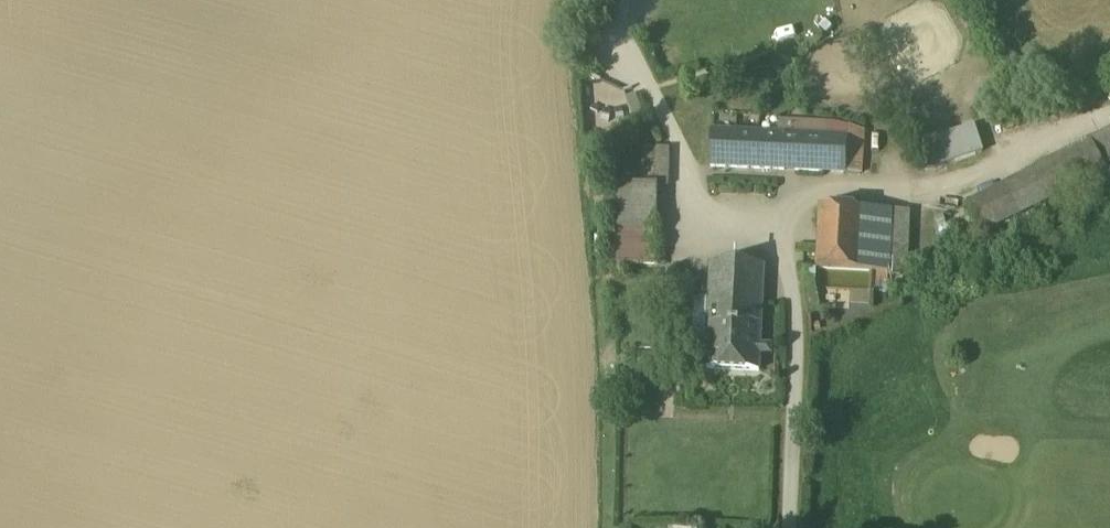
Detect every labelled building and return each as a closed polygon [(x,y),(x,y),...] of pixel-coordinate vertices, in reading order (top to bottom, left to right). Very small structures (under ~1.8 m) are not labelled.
[(630,103),(606,112),(610,124),(634,116),(630,103)] [(827,128),(780,127),(780,135),(826,136),(827,128)] [(780,135),(715,133),(714,171),(863,175),(864,138),(826,136),(780,135)] [(1093,142),(1108,171),(1109,174),(1109,133),(1093,142)] [(978,137),(929,153),(934,169),(984,152),(978,137)] [(1093,142),(1006,185),(1021,215),(1108,171),(1093,142)] [(672,150),(646,149),(645,187),(671,188),(672,150)] [(1006,185),(968,205),(983,234),(1021,215),(1006,185)] [(661,188),(620,188),(619,234),(660,235),(661,188)] [(893,214),(822,210),(818,271),(890,276),(893,214)] [(660,235),(619,234),(618,267),(659,268),(660,235)] [(765,269),(712,266),(709,328),(707,371),(759,374),(762,331),(765,269)]
